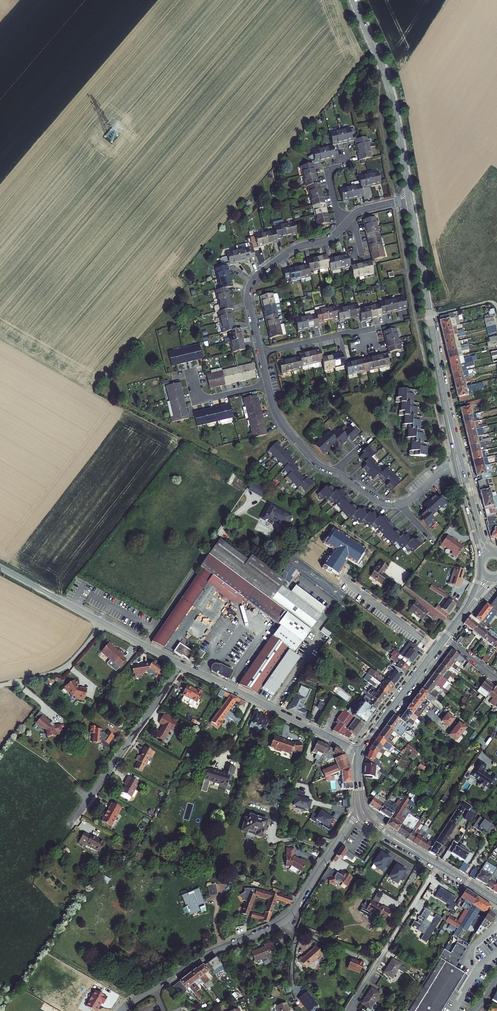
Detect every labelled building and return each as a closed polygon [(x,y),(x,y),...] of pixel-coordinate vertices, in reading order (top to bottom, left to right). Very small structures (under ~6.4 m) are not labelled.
[(339,131),(342,144),(353,141),(353,138),(351,139),(349,129),(339,131)] [(332,146),(342,144),(339,131),(328,134),(332,146)] [(334,158),(332,146),(321,149),(324,160),(334,158)] [(368,148),(356,151),(358,161),(371,158),(368,148)] [(312,161),(313,164),(324,160),(321,149),(311,151),(305,157),(310,161),(312,161)] [(315,174),(313,164),(312,161),(310,161),(311,164),(299,167),(302,177),(315,174)] [(377,172),(367,174),(370,187),(380,185),(377,172)] [(317,184),(315,174),(302,177),(304,187),(307,187),(317,184)] [(360,189),(370,187),(367,174),(357,177),(359,185),(360,189)] [(320,184),(317,184),(307,187),(309,197),(322,194),(320,184)] [(362,197),(360,189),(359,185),(349,187),(352,200),(362,197)] [(342,202),(352,200),(349,187),(339,190),(342,202)] [(324,204),(322,194),(309,197),(312,207),(324,204)] [(327,214),(324,204),(312,207),(314,217),(327,214)] [(329,224),(327,214),(314,217),(316,227),(329,224)] [(375,217),(362,220),(364,231),(377,228),(375,217)] [(286,237),(296,235),(294,222),(283,225),(286,237)] [(276,239),(286,237),(283,225),(273,227),(274,230),(276,239)] [(377,228),(364,231),(367,240),(380,237),(377,228)] [(277,243),(276,239),(274,230),(264,233),(267,246),(277,243)] [(252,249),(267,246),(264,233),(254,235),(254,237),(249,238),(251,243),(252,249)] [(380,237),(367,240),(369,251),(382,248),(380,237)] [(255,262),(252,249),(251,243),(246,244),(247,248),(236,251),(239,263),(250,261),(250,263),(255,262)] [(382,248),(369,251),(371,261),(372,264),(374,264),(373,260),(384,258),(382,248)] [(227,266),(239,263),(236,251),(226,253),(229,263),(227,263),(227,266)] [(329,268),(327,260),(325,255),(315,257),(319,270),(319,273),(323,272),(323,270),(329,268)] [(350,268),(349,266),(347,255),(337,257),(340,271),(350,268)] [(319,270),(315,257),(305,260),(307,264),(309,273),(319,270)] [(340,271),(337,257),(327,260),(329,268),(330,273),(331,273),(332,275),(341,273),(340,271)] [(372,264),(371,261),(360,264),(363,277),(373,274),(371,265),(372,264)] [(230,277),(227,266),(227,263),(218,265),(219,268),(214,270),(217,280),(230,277)] [(309,273),(307,264),(297,267),(300,280),(310,278),(309,273)] [(363,277),(360,264),(349,266),(350,268),(352,279),(363,277)] [(300,280),(297,267),(282,270),(284,281),(289,280),(290,282),(300,280)] [(232,287),(230,277),(217,280),(219,290),(228,288),(232,287)] [(230,299),(228,288),(219,290),(214,291),(217,302),(230,299)] [(272,294),(259,297),(262,308),(275,305),(272,294)] [(388,300),(391,313),(402,311),(398,298),(388,300)] [(232,307),(230,299),(217,302),(218,306),(214,307),(214,308),(215,313),(217,313),(230,310),(232,309),(232,307)] [(381,315),(391,313),(388,300),(378,303),(379,305),(381,315)] [(349,320),(359,317),(358,309),(356,304),(346,307),(349,320)] [(275,305),(262,308),(264,318),(277,315),(275,305)] [(381,318),(381,315),(379,305),(368,307),(371,320),(381,318)] [(328,322),(338,319),(336,309),(335,306),(325,309),(328,322)] [(339,322),(349,320),(346,307),(336,309),(338,319),(339,322)] [(361,322),(371,320),(368,307),(358,309),(359,317),(361,322)] [(437,316),(439,324),(455,321),(463,319),(462,316),(454,318),(453,312),(451,313),(450,308),(440,311),(441,315),(437,316)] [(317,324),(328,322),(325,309),(314,311),(315,315),(317,324)] [(232,320),(230,310),(217,313),(219,323),(232,320)] [(487,313),(483,314),(485,323),(493,321),(491,312),(487,313)] [(277,315),(264,318),(266,328),(279,325),(277,315)] [(318,327),(317,324),(315,315),(304,317),(307,330),(318,327)] [(307,330),(304,317),(294,319),(297,332),(307,330)] [(235,330),(232,320),(219,323),(222,333),(227,332),(235,330)] [(439,324),(441,333),(463,328),(463,324),(456,326),(455,321),(439,324)] [(279,325),(266,328),(269,339),(282,336),(279,325)] [(441,333),(443,340),(457,337),(459,336),(458,333),(464,331),(463,328),(441,333)] [(240,329),(235,330),(227,332),(229,343),(242,340),(240,329)] [(395,329),(382,332),(385,343),(398,339),(395,329)] [(443,340),(445,347),(466,342),(465,339),(458,341),(457,337),(443,340)] [(400,350),(398,339),(385,343),(387,353),(388,357),(390,356),(389,352),(400,350)] [(245,350),(242,340),(229,343),(232,353),(245,350)] [(445,347),(447,355),(461,351),(460,348),(467,346),(466,342),(445,347)] [(184,348),(187,361),(196,359),(196,357),(202,356),(199,343),(194,345),(194,346),(184,348)] [(322,362),(321,358),(319,349),(308,352),(312,365),(322,362)] [(447,355),(448,362),(468,357),(467,354),(462,355),(461,351),(447,355)] [(312,365),(308,352),(298,354),(298,356),(301,367),(312,365)] [(345,366),(344,363),(341,353),(331,355),(334,368),(345,366)] [(388,357),(387,353),(375,356),(379,369),(389,366),(387,357),(388,357)] [(334,368),(331,355),(321,358),(322,362),(324,371),(334,368)] [(301,367),(298,356),(288,359),(291,372),(302,370),(301,367)] [(379,369),(375,356),(365,358),(368,371),(379,369)] [(468,357),(448,362),(450,369),(464,366),(463,362),(469,360),(468,357)] [(368,371),(365,358),(355,361),(358,374),(368,371)] [(291,372),(288,359),(278,361),(281,374),(291,372)] [(358,374),(355,361),(344,363),(345,366),(347,377),(358,374)] [(237,368),(240,379),(240,381),(249,378),(248,377),(255,375),(252,363),(247,364),(247,365),(237,368)] [(211,373),(206,374),(209,386),(215,385),(215,386),(225,384),(221,371),(220,366),(210,368),(211,373)] [(221,371),(225,384),(234,382),(233,381),(240,379),(237,368),(236,366),(231,368),(232,369),(221,371)] [(450,369),(451,376),(462,374),(471,372),(470,369),(465,370),(464,366),(450,369)] [(462,374),(451,376),(453,384),(464,382),(462,374)] [(464,382),(453,384),(455,393),(457,393),(458,397),(467,395),(464,382)] [(169,402),(182,399),(180,390),(179,390),(177,384),(165,387),(166,392),(167,391),(169,402)] [(413,391),(396,390),(396,402),(399,402),(412,403),(413,391)] [(460,405),(461,413),(469,412),(470,411),(469,403),(485,399),(484,395),(465,399),(466,404),(460,405)] [(184,408),(182,399),(169,402),(167,402),(172,423),(187,419),(186,414),(184,414),(183,408),(184,408)] [(255,401),(243,403),(244,408),(245,408),(246,410),(241,411),(243,419),(261,415),(259,406),(257,407),(255,401)] [(416,403),(412,403),(399,402),(398,415),(403,416),(415,416),(416,403)] [(233,419),(230,407),(224,408),(223,407),(214,409),(217,422),(219,421),(220,424),(222,425),(227,423),(228,422),(228,420),(233,419)] [(217,422),(214,409),(205,411),(205,413),(194,415),(197,428),(207,426),(207,424),(217,422)] [(461,413),(463,421),(471,419),(469,412),(461,413)] [(415,416),(403,416),(402,429),(406,429),(418,430),(419,417),(415,416)] [(465,428),(486,423),(486,421),(477,423),(476,418),(471,419),(463,421),(465,428)] [(466,435),(479,432),(478,427),(487,425),(486,423),(465,428),(466,435)] [(313,445),(323,455),(328,450),(324,446),(328,443),(331,447),(338,440),(342,444),(348,437),(352,441),(358,435),(350,426),(347,428),(345,426),(340,431),(338,429),(332,435),(328,431),(313,445)] [(422,430),(418,430),(406,429),(405,442),(409,442),(422,443),(422,430)] [(468,443),(490,437),(489,435),(481,437),(479,432),(466,435),(468,443)] [(468,443),(470,450),(481,447),(483,446),(482,441),(490,439),(490,437),(468,443)] [(426,443),(422,443),(409,442),(408,455),(425,456),(426,443)] [(278,446),(275,443),(265,454),(283,469),(281,471),(287,476),(286,478),(299,489),(301,488),(305,492),(314,481),(312,479),(310,481),(304,476),(302,478),(296,473),(298,471),(292,465),(293,463),(287,458),(289,456),(284,452),(283,454),(276,448),(278,446)] [(367,447),(361,452),(363,454),(359,457),(366,464),(362,468),(372,479),(376,475),(382,482),(386,478),(389,482),(386,485),(390,490),(400,482),(386,467),(383,470),(371,457),(374,455),(367,447)] [(471,457),(493,452),(493,449),(482,452),(481,447),(470,450),(471,457)] [(471,457),(473,464),(487,461),(486,455),(494,453),(493,452),(471,457)] [(483,476),(491,474),(488,461),(487,461),(473,464),(475,473),(478,472),(479,477),(483,476)] [(233,472),(228,483),(232,485),(237,474),(233,472)] [(496,491),(496,489),(496,488),(492,489),(491,485),(486,486),(486,482),(484,482),(483,476),(479,477),(476,478),(480,495),(496,491)] [(249,489),(260,496),(265,489),(255,482),(249,489)] [(411,550),(413,552),(422,543),(417,537),(413,540),(407,533),(403,536),(396,529),(392,532),(390,530),(394,526),(384,515),(380,518),(374,511),(370,514),(363,507),(359,511),(353,504),(349,507),(346,504),(351,500),(340,489),(336,492),(330,485),(326,489),(325,487),(317,495),(321,499),(322,497),(325,500),(327,498),(331,503),(333,501),(349,519),(350,517),(354,521),(356,519),(358,522),(360,520),(364,525),(366,523),(368,526),(370,524),(375,529),(377,528),(392,544),(396,541),(402,548),(404,546),(409,552),(411,550)] [(484,514),(492,512),(489,501),(492,501),(490,495),(496,493),(496,491),(480,495),(484,508),(484,514)] [(430,516),(444,502),(439,497),(437,499),(433,495),(423,505),(426,509),(419,515),(423,519),(421,521),(428,529),(434,524),(432,522),(434,520),(430,516)] [(288,516),(266,504),(259,518),(269,523),(271,519),(283,525),(288,516)] [(496,534),(496,521),(493,519),(492,512),(484,514),(486,521),(489,533),(496,536),(496,534)] [(337,574),(346,558),(356,563),(364,550),(334,531),(326,544),(336,551),(325,566),(337,574)] [(451,554),(455,557),(463,547),(447,536),(440,546),(443,549),(445,547),(452,552),(451,554)] [(234,685),(256,695),(284,647),(293,653),(320,615),(279,585),(283,581),(287,583),(289,580),(285,578),(288,574),(289,576),(294,569),(340,602),(347,593),(301,560),(289,554),(283,562),(284,563),(275,575),(249,556),(245,561),(217,540),(198,569),(200,570),(151,641),(160,648),(189,607),(199,613),(214,591),(217,594),(230,604),(236,596),(275,624),(269,633),(268,637),(265,635),(234,685)] [(388,566),(380,561),(370,575),(382,583),(387,576),(383,573),(388,566)] [(466,571),(456,568),(451,585),(462,589),(464,580),(463,580),(466,571)] [(323,607),(293,585),(289,591),(319,612),(323,607)] [(447,599),(438,611),(446,617),(458,602),(441,591),(439,594),(447,599)] [(496,614),(496,595),(489,607),(496,613),(496,614)] [(420,620),(425,624),(431,617),(426,613),(427,611),(414,601),(408,609),(421,619),(420,620)] [(485,604),(475,617),(480,621),(485,625),(486,626),(496,613),(489,607),(485,604)] [(463,624),(472,631),(480,621),(475,617),(470,614),(463,624)] [(472,631),(482,639),(487,632),(483,628),(485,625),(480,621),(472,631)] [(491,646),(496,639),(496,635),(489,629),(487,632),(482,639),(491,646)] [(462,638),(460,636),(457,641),(462,645),(466,639),(463,637),(462,638)] [(109,640),(100,650),(109,658),(106,662),(115,671),(119,666),(117,665),(119,663),(120,664),(125,659),(121,654),(122,652),(118,649),(117,650),(114,648),(113,648),(112,646),(113,644),(109,640)] [(417,650),(407,643),(396,657),(408,666),(416,656),(414,655),(417,650)] [(193,654),(179,645),(173,652),(188,662),(193,654)] [(284,649),(260,688),(271,695),(295,656),(284,649)] [(463,658),(451,649),(444,658),(452,664),(456,659),(460,662),(463,658)] [(402,674),(408,666),(396,657),(395,659),(391,656),(388,659),(395,664),(393,668),(402,674)] [(452,664),(444,658),(440,665),(447,670),(450,667),(454,670),(455,669),(457,671),(459,669),(452,664)] [(147,673),(155,680),(160,674),(156,671),(158,669),(149,662),(142,664),(142,665),(130,668),(132,673),(134,673),(134,675),(144,673),(147,673)] [(447,670),(440,665),(434,672),(446,681),(452,674),(447,670)] [(209,672),(226,680),(229,672),(216,666),(215,668),(213,667),(211,667),(209,668),(208,670),(209,672)] [(392,686),(399,676),(387,666),(385,669),(390,673),(386,678),(375,669),(373,672),(392,686)] [(387,691),(392,686),(373,672),(369,668),(365,674),(387,691)] [(446,681),(434,672),(428,679),(441,689),(445,692),(451,685),(446,681)] [(384,696),(387,691),(365,674),(361,678),(371,685),(384,696)] [(74,679),(64,686),(68,692),(69,691),(72,695),(75,696),(75,697),(84,699),(87,687),(80,686),(80,687),(78,686),(76,684),(78,683),(74,679)] [(441,689),(428,679),(421,690),(428,695),(432,690),(433,692),(435,690),(438,693),(441,689)] [(493,686),(484,680),(476,691),(485,697),(493,686)] [(183,685),(179,693),(182,694),(180,698),(186,701),(186,702),(192,705),(194,700),(195,701),(199,691),(193,688),(193,690),(183,685)] [(378,703),(384,696),(371,685),(365,692),(378,703)] [(428,695),(421,690),(406,710),(416,717),(418,719),(430,702),(443,711),(445,708),(428,695)] [(226,696),(221,706),(229,711),(234,700),(238,702),(239,699),(223,691),(221,694),(226,696)] [(373,710),(378,703),(365,692),(359,699),(373,710)] [(305,698),(296,694),(288,710),(296,713),(297,712),(299,713),(298,715),(304,718),(307,713),(300,709),(301,703),(303,703),(305,698)] [(374,711),(373,710),(359,699),(357,701),(356,700),(354,703),(355,704),(350,710),(348,707),(345,711),(363,725),(374,711)] [(322,701),(318,708),(325,711),(329,705),(322,701)] [(221,706),(215,716),(224,720),(225,718),(228,720),(229,718),(239,723),(242,718),(229,711),(221,706)] [(354,735),(363,725),(345,711),(340,707),(339,708),(341,710),(335,718),(336,719),(335,720),(337,721),(331,729),(347,737),(350,733),(354,735)] [(252,710),(248,716),(250,718),(249,720),(248,719),(245,724),(256,730),(259,725),(260,726),(265,717),(252,710)] [(416,717),(406,710),(398,719),(407,726),(408,727),(416,717)] [(175,718),(161,711),(156,720),(160,722),(157,729),(155,728),(152,734),(161,739),(164,733),(163,732),(166,726),(170,728),(175,718)] [(407,726),(398,719),(393,715),(385,724),(395,732),(400,736),(407,726)] [(454,720),(448,715),(442,722),(449,727),(454,720)] [(51,723),(42,716),(35,724),(38,726),(37,727),(41,730),(41,729),(45,732),(46,738),(54,737),(54,734),(60,734),(60,726),(53,727),(50,724),(51,723)] [(212,725),(220,730),(224,723),(223,722),(224,720),(215,716),(212,723),(213,723),(212,725)] [(395,732),(385,724),(377,735),(393,747),(394,748),(396,745),(389,740),(395,732)] [(466,729),(459,724),(449,737),(456,742),(466,729)] [(105,746),(109,742),(111,745),(116,739),(112,736),(113,734),(108,730),(106,734),(103,733),(102,731),(99,731),(99,729),(93,728),(92,735),(94,735),(93,743),(98,744),(100,741),(105,746)] [(298,751),(298,743),(291,743),(281,738),(281,737),(273,734),(270,739),(268,744),(272,746),(273,748),(276,749),(278,748),(287,752),(288,750),(298,751)] [(393,747),(377,735),(374,740),(381,746),(384,742),(384,744),(389,748),(390,747),(392,749),(393,747)] [(327,746),(315,740),(311,748),(321,753),(317,762),(320,763),(323,757),(324,754),(323,754),(327,746)] [(381,746),(374,740),(370,745),(377,750),(382,754),(385,750),(380,747),(381,746)] [(332,759),(343,754),(339,748),(330,743),(324,754),(323,757),(328,761),(332,759)] [(408,743),(405,750),(415,757),(420,751),(408,743)] [(150,748),(142,744),(137,754),(135,754),(133,758),(135,759),(131,765),(137,769),(145,754),(147,755),(150,748)] [(377,750),(370,745),(367,749),(364,756),(363,764),(374,764),(376,766),(377,764),(379,765),(380,764),(374,758),(375,754),(377,750)] [(343,754),(332,759),(337,771),(348,766),(346,761),(343,754)] [(485,766),(478,762),(467,778),(472,781),(474,779),(478,782),(476,785),(479,787),(480,787),(482,788),(484,786),(487,788),(490,783),(492,785),(496,778),(490,774),(488,777),(484,774),(484,775),(481,774),(482,773),(481,772),(485,766)] [(226,770),(227,770),(226,772),(210,767),(203,790),(209,792),(212,780),(221,783),(220,786),(227,788),(229,782),(232,783),(237,767),(228,764),(226,770)] [(374,764),(363,764),(363,775),(373,776),(374,768),(381,772),(374,781),(379,785),(387,774),(376,766),(374,764)] [(351,788),(348,766),(337,771),(335,771),(334,772),(335,775),(339,774),(340,784),(339,784),(340,789),(351,788)] [(320,772),(322,777),(328,774),(334,772),(335,771),(334,768),(329,770),(328,768),(320,772)] [(140,783),(127,776),(123,784),(125,785),(119,796),(130,802),(140,783)] [(368,805),(379,812),(390,796),(382,791),(384,789),(380,787),(368,805)] [(296,790),(291,805),(296,806),(295,808),(301,810),(302,808),(307,810),(308,804),(307,804),(308,801),(299,798),(300,796),(302,796),(303,792),(296,790)] [(379,812),(389,819),(401,802),(398,800),(395,804),(389,800),(392,795),(391,794),(390,796),(379,812)] [(390,828),(395,832),(405,817),(403,816),(401,819),(398,817),(410,799),(405,796),(401,802),(389,819),(385,825),(390,828)] [(432,844),(427,852),(434,856),(440,847),(442,846),(455,827),(454,824),(463,810),(467,812),(463,818),(463,820),(469,824),(476,812),(461,801),(432,844)] [(120,807),(110,802),(102,821),(112,825),(120,807)] [(310,817),(309,819),(314,822),(315,820),(322,825),(321,826),(329,831),(331,827),(328,825),(332,819),(328,816),(327,817),(319,812),(317,816),(311,812),(310,817)] [(405,817),(395,832),(406,839),(419,820),(408,813),(405,817)] [(266,821),(248,815),(247,818),(244,817),(240,831),(253,836),(253,838),(257,839),(257,838),(260,838),(263,830),(265,831),(266,827),(264,826),(266,821)] [(479,817),(472,827),(480,833),(482,831),(489,836),(494,828),(479,817)] [(419,820),(406,839),(411,842),(416,834),(413,832),(416,827),(418,828),(421,822),(419,820)] [(422,826),(411,842),(417,845),(425,832),(427,830),(422,826)] [(84,832),(79,842),(86,845),(87,844),(100,850),(105,841),(91,834),(90,835),(84,832)] [(425,832),(417,845),(427,852),(432,844),(424,839),(428,834),(425,832)] [(451,844),(441,860),(444,862),(450,853),(463,861),(457,870),(461,872),(472,855),(464,850),(465,848),(460,845),(458,848),(451,844)] [(347,850),(341,846),(333,859),(336,861),(338,857),(341,859),(347,850)] [(293,849),(286,849),(286,856),(285,856),(284,861),(286,861),(286,866),(291,866),(301,872),(306,864),(306,863),(306,862),(301,859),(300,860),(293,857),(293,849)] [(383,866),(386,868),(390,862),(387,860),(388,858),(380,853),(373,864),(376,866),(376,867),(380,870),(383,866)] [(485,885),(492,873),(496,866),(496,862),(495,861),(493,864),(494,864),(493,866),(494,866),(489,873),(485,870),(490,863),(485,861),(475,877),(485,885)] [(404,870),(395,865),(389,876),(393,878),(392,880),(397,882),(399,879),(403,881),(406,874),(403,872),(404,870)] [(336,873),(327,867),(319,880),(323,881),(327,879),(328,883),(334,880),(333,879),(336,878),(344,883),(349,875),(340,870),(339,871),(338,870),(336,873)] [(490,890),(496,879),(496,877),(496,878),(492,873),(485,885),(490,890)] [(217,894),(215,884),(207,885),(209,895),(217,894)] [(242,911),(247,913),(252,900),(247,898),(256,893),(270,898),(272,893),(257,887),(245,886),(245,890),(244,890),(245,891),(241,893),(244,898),(246,899),(242,911)] [(455,897),(439,887),(434,896),(448,904),(446,908),(451,911),(452,910),(455,904),(452,902),(455,897)] [(475,896),(464,889),(462,893),(459,898),(466,902),(465,903),(466,904),(463,909),(464,911),(457,921),(448,915),(444,923),(449,926),(450,924),(456,928),(457,926),(475,896)] [(187,911),(183,912),(187,922),(194,919),(195,922),(201,920),(199,915),(201,915),(202,917),(207,915),(203,908),(202,908),(201,906),(202,905),(199,896),(198,893),(193,895),(191,893),(188,894),(187,893),(180,896),(184,905),(185,905),(187,911)] [(276,898),(290,903),(293,898),(278,893),(278,894),(272,893),(270,898),(268,905),(274,907),(276,898)] [(474,907),(479,898),(475,896),(457,926),(465,931),(478,910),(474,907)] [(491,906),(479,898),(474,907),(478,910),(483,913),(481,917),(479,916),(474,925),(478,927),(487,911),(491,906)] [(383,906),(382,907),(371,901),(365,911),(377,918),(379,915),(386,919),(391,910),(383,906)] [(269,921),(274,907),(268,905),(266,910),(263,919),(269,921)] [(251,915),(263,919),(266,910),(263,909),(261,914),(252,911),(251,915)] [(441,918),(435,915),(431,922),(429,921),(431,918),(428,916),(430,912),(425,909),(420,916),(419,916),(417,919),(419,920),(417,923),(414,921),(411,927),(418,931),(423,931),(424,933),(420,939),(426,943),(431,934),(430,933),(432,931),(433,932),(441,918)] [(493,915),(487,911),(478,927),(475,932),(477,933),(489,923),(493,915)] [(296,926),(320,936),(322,932),(298,923),(296,926)] [(266,945),(252,950),(256,960),(268,955),(269,958),(275,956),(273,951),(276,949),(273,940),(265,942),(266,945)] [(324,951),(317,942),(302,955),(302,954),(298,956),(309,969),(313,969),(313,966),(317,963),(314,959),(324,951)] [(456,942),(453,947),(463,953),(466,947),(456,942)] [(453,947),(450,952),(459,958),(463,953),(453,947)] [(438,958),(454,967),(459,958),(450,952),(444,949),(438,958)] [(216,954),(207,961),(211,967),(213,970),(223,963),(216,954)] [(362,962),(357,960),(350,957),(346,967),(358,972),(362,962)] [(424,982),(406,1010),(441,1010),(464,973),(454,967),(438,958),(425,979),(424,982)] [(400,965),(392,960),(383,973),(392,978),(400,965)] [(211,967),(207,961),(203,964),(202,962),(196,967),(210,984),(213,982),(205,972),(211,967)] [(210,984),(196,967),(195,966),(190,970),(199,981),(202,979),(207,986),(210,984)] [(199,981),(190,970),(184,974),(197,989),(199,987),(196,984),(199,981)] [(424,982),(425,979),(416,973),(413,978),(419,982),(420,980),(424,982)] [(197,989),(184,974),(173,984),(179,989),(181,986),(183,988),(184,987),(188,990),(191,988),(200,997),(202,995),(197,989)] [(380,994),(371,989),(362,1004),(370,1009),(380,994)] [(85,1006),(93,1010),(96,1010),(101,1003),(103,1004),(107,998),(94,991),(85,1006)] [(306,991),(297,997),(308,1010),(310,1010),(317,1005),(314,1000),(313,1000),(311,998),(311,996),(306,991)] [(274,1005),(276,1010),(289,1010),(286,1002),(274,1005)] [(490,1003),(486,1010),(496,1010),(496,1006),(490,1003)]
